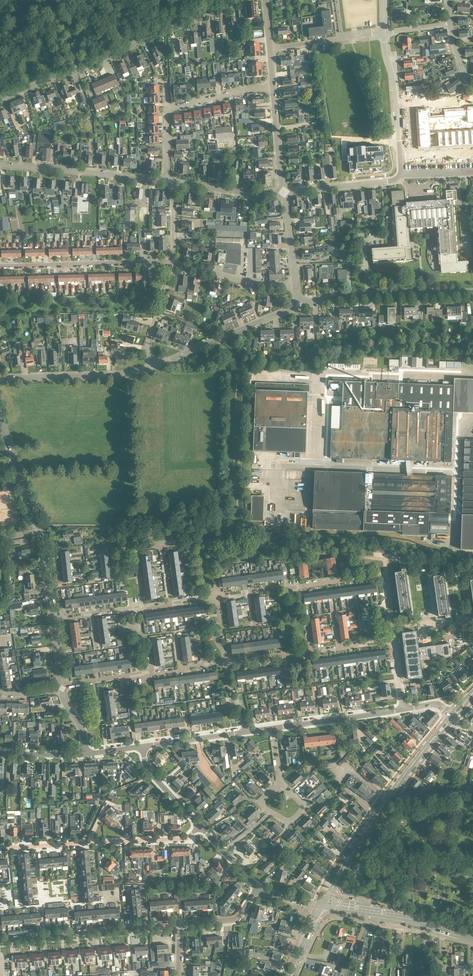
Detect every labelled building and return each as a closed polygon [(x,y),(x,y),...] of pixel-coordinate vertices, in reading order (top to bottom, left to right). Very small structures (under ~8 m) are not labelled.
[(247,18),(258,17),(257,8),(256,4),(253,4),(252,3),(250,3),(250,4),(245,5),(246,6),(245,7),(245,8),(246,9),(247,18)] [(458,11),(470,12),(470,4),(465,3),(465,4),(458,4),(458,11)] [(397,21),(399,20),(399,21),(400,21),(401,21),(402,21),(403,20),(405,20),(405,15),(406,15),(405,11),(405,12),(404,8),(398,9),(399,12),(399,16),(396,16),(397,21)] [(328,35),(327,30),(332,30),(330,10),(320,11),(322,26),(307,28),(308,38),(328,35)] [(228,18),(228,29),(236,28),(235,18),(228,18)] [(459,19),(459,21),(459,24),(463,24),(463,25),(467,25),(467,29),(472,29),(472,24),(471,24),(471,18),(468,18),(459,18),(459,19)] [(216,34),(222,33),(223,37),(226,36),(226,30),(223,30),(223,23),(215,23),(216,34)] [(210,40),(211,39),(210,28),(203,29),(204,42),(210,41),(210,40)] [(447,29),(435,31),(436,37),(437,37),(438,41),(443,40),(442,38),(448,37),(447,29)] [(198,44),(197,33),(190,34),(191,44),(198,44)] [(428,37),(420,38),(420,44),(427,43),(427,48),(429,48),(428,37)] [(405,42),(405,44),(407,44),(408,46),(412,46),(412,49),(415,49),(419,49),(419,46),(415,46),(415,44),(412,44),(411,38),(408,39),(407,38),(406,38),(405,39),(405,42)] [(252,43),(251,40),(243,41),(243,44),(246,44),(247,51),(250,50),(259,49),(259,43),(252,43)] [(182,61),(184,61),(185,67),(188,67),(187,55),(185,55),(184,52),(187,52),(187,46),(185,46),(183,46),(182,41),(176,42),(177,50),(179,50),(180,53),(182,53),(183,57),(182,57),(182,61)] [(420,49),(419,49),(415,49),(412,49),(412,46),(408,46),(407,44),(405,44),(403,44),(403,50),(410,49),(410,53),(420,52),(420,49)] [(445,44),(430,46),(431,55),(435,54),(436,54),(442,53),(446,53),(445,44)] [(162,55),(158,46),(151,49),(153,55),(151,56),(156,68),(160,67),(159,64),(160,63),(158,57),(162,55)] [(245,61),(253,60),(253,57),(260,56),(259,49),(250,50),(247,51),(246,51),(247,57),(244,57),(245,61)] [(438,59),(438,62),(439,65),(442,64),(445,63),(449,61),(448,55),(443,56),(442,53),(436,54),(435,54),(436,59),(438,59)] [(290,54),(290,56),(285,57),(285,58),(281,58),(281,59),(280,59),(281,61),(281,65),(287,64),(287,66),(290,65),(290,70),(294,70),(294,66),(300,65),(300,63),(302,63),(305,63),(305,55),(296,56),(296,57),(293,57),(293,54),(290,54)] [(136,61),(139,67),(143,66),(144,68),(147,67),(142,55),(135,58),(136,60),(135,60),(136,61)] [(251,64),(251,70),(261,69),(260,62),(253,63),(253,60),(245,61),(245,64),(251,64)] [(412,60),(404,61),(405,67),(413,67),(413,70),(417,70),(423,69),(422,66),(418,66),(416,66),(416,61),(412,61),(412,60)] [(128,72),(124,63),(117,66),(120,73),(117,74),(120,81),(125,79),(123,74),(128,72)] [(130,69),(134,78),(141,78),(136,66),(130,69)] [(441,75),(444,74),(444,77),(447,76),(455,74),(453,67),(445,70),(442,71),(439,72),(441,75)] [(224,83),(228,83),(228,85),(227,74),(227,72),(225,72),(225,71),(221,71),(218,71),(219,75),(221,75),(222,85),(225,85),(224,83)] [(405,73),(406,80),(414,79),(414,81),(416,81),(421,80),(421,74),(416,75),(416,73),(413,74),(413,73),(405,73)] [(96,110),(107,106),(102,92),(118,85),(114,75),(92,84),(98,98),(92,100),(96,110)] [(294,81),(297,81),(296,78),(299,77),(299,75),(296,75),(291,76),(291,78),(283,79),(283,85),(291,85),(291,84),(294,84),(294,81)] [(458,79),(451,84),(446,87),(451,93),(455,90),(455,91),(463,85),(458,79)] [(159,86),(153,87),(153,83),(141,84),(141,88),(149,87),(149,93),(153,93),(159,93),(159,86)] [(67,85),(59,88),(64,100),(72,97),(72,96),(77,94),(74,87),(69,89),(67,85)] [(62,104),(60,98),(57,99),(53,90),(46,93),(48,99),(53,97),(56,106),(62,104)] [(40,108),(46,106),(44,98),(41,99),(39,92),(32,95),(35,104),(39,103),(40,108)] [(149,97),(149,103),(149,104),(153,103),(153,104),(159,103),(159,96),(153,97),(153,93),(149,93),(143,94),(143,98),(149,97)] [(260,104),(260,103),(264,103),(263,97),(255,97),(255,98),(252,98),(253,103),(248,104),(248,108),(256,107),(256,104),(260,104)] [(466,108),(466,105),(472,104),(471,97),(457,99),(458,109),(466,108)] [(284,106),(285,106),(285,107),(293,107),(297,107),(297,99),(288,100),(288,101),(285,101),(285,104),(284,105),(284,106)] [(21,100),(16,102),(17,107),(19,112),(26,109),(24,104),(23,105),(21,100)] [(19,112),(17,107),(16,102),(15,101),(9,103),(13,113),(18,111),(18,112),(19,112)] [(243,101),(235,101),(236,111),(242,111),(242,114),(241,114),(242,119),(245,119),(249,119),(248,113),(249,113),(249,111),(248,111),(248,108),(248,106),(243,106),(243,101)] [(152,113),(159,113),(159,106),(153,107),(153,104),(153,103),(149,104),(149,103),(143,104),(143,108),(149,107),(149,113),(149,114),(152,113)] [(214,116),(220,116),(221,121),(225,121),(224,114),(223,111),(220,112),(220,106),(213,107),(214,114),(214,116)] [(256,107),(248,108),(248,111),(249,111),(254,111),(255,117),(265,116),(264,110),(256,110),(256,107)] [(215,123),(214,116),(214,114),(211,114),(210,108),(203,109),(204,116),(204,118),(205,118),(211,118),(211,124),(215,123)] [(299,111),(303,110),(303,108),(298,109),(298,108),(293,109),(293,112),(285,113),(286,115),(285,115),(285,117),(286,117),(286,118),(294,118),(294,117),(298,117),(298,112),(299,112),(299,111)] [(0,121),(7,118),(9,124),(14,122),(10,114),(8,115),(6,110),(0,112),(0,121)] [(201,120),(201,126),(205,126),(205,118),(204,118),(204,116),(201,116),(200,110),(194,111),(194,118),(195,121),(201,120)] [(419,112),(419,116),(420,120),(419,120),(422,150),(472,146),(472,110),(468,110),(468,111),(429,114),(428,112),(424,112),(419,112)] [(147,121),(149,120),(149,124),(152,124),(159,123),(158,116),(153,117),(152,113),(149,114),(149,113),(143,114),(141,114),(141,118),(146,118),(147,121)] [(191,118),(191,113),(184,113),(185,121),(185,123),(191,123),(192,128),(195,128),(195,121),(194,118),(191,118)] [(181,121),(181,115),(174,116),(175,126),(181,125),(182,131),(186,130),(185,123),(185,121),(181,121)] [(149,134),(152,134),(159,133),(158,126),(153,127),(152,124),(149,124),(137,124),(137,129),(143,128),(143,127),(146,127),(146,130),(148,130),(149,134)] [(39,132),(38,138),(38,140),(38,142),(37,142),(37,151),(40,151),(39,157),(42,157),(42,161),(50,162),(51,150),(51,143),(50,143),(51,137),(43,137),(44,133),(39,132)] [(153,137),(152,134),(149,134),(140,134),(140,138),(148,137),(149,144),(159,143),(158,136),(153,137)] [(14,138),(15,145),(10,146),(12,157),(19,156),(17,144),(20,143),(19,137),(14,138)] [(188,149),(188,140),(176,141),(177,149),(188,149)] [(84,143),(80,143),(80,151),(86,151),(86,154),(86,156),(85,164),(91,164),(92,157),(92,154),(89,154),(89,151),(88,151),(89,147),(84,147),(84,143)] [(63,158),(67,159),(67,161),(74,161),(75,151),(69,151),(69,148),(64,147),(63,158)] [(356,148),(346,149),(347,163),(349,163),(349,174),(353,173),(353,174),(358,173),(373,172),(373,173),(377,172),(381,172),(380,161),(382,161),(382,147),(364,148),(364,147),(355,148),(356,148)] [(208,164),(207,160),(207,155),(201,156),(202,160),(202,164),(200,164),(200,167),(199,167),(199,171),(200,171),(200,175),(203,175),(205,175),(206,175),(206,164),(208,164)] [(211,167),(211,170),(210,170),(211,178),(217,178),(216,170),(220,170),(220,164),(220,158),(219,155),(213,156),(213,158),(213,164),(214,167),(211,167)] [(259,168),(269,167),(269,161),(265,161),(264,158),(255,159),(255,162),(258,162),(259,168)] [(147,171),(154,172),(155,162),(148,161),(147,164),(147,163),(146,167),(147,167),(147,171)] [(179,165),(179,170),(179,174),(187,174),(189,174),(190,173),(190,171),(190,170),(189,170),(189,163),(180,162),(179,165)] [(292,182),(294,182),(294,183),(297,183),(297,181),(300,181),(300,173),(303,173),(302,164),(299,165),(299,169),(297,169),(297,173),(292,174),(292,182)] [(306,181),(308,180),(308,181),(311,181),(311,180),(313,180),(312,170),(314,170),(314,164),(311,164),(311,167),(308,167),(309,170),(305,170),(306,181)] [(249,181),(250,181),(250,180),(253,180),(253,181),(253,170),(253,171),(244,171),(243,171),(244,181),(249,180),(249,181)] [(258,186),(260,186),(271,185),(271,178),(271,177),(270,176),(270,173),(260,174),(260,171),(257,171),(257,174),(258,186)] [(232,180),(231,183),(238,184),(239,177),(239,176),(239,174),(232,173),(232,176),(231,176),(231,180),(232,180)] [(10,178),(8,178),(8,181),(6,181),(6,186),(8,186),(8,188),(14,188),(14,185),(14,178),(13,178),(12,177),(11,177),(10,178)] [(69,190),(69,186),(68,186),(69,182),(63,182),(62,190),(63,190),(63,192),(68,193),(68,196),(71,196),(72,190),(69,190)] [(81,189),(80,194),(81,194),(80,196),(83,196),(83,194),(88,194),(89,184),(81,183),(81,186),(80,186),(80,189),(81,189)] [(391,191),(395,247),(407,246),(406,226),(410,226),(410,229),(438,227),(440,264),(441,264),(442,272),(450,272),(456,272),(456,271),(460,271),(460,272),(465,271),(465,270),(467,270),(467,261),(457,262),(453,206),(462,205),(460,185),(450,186),(450,191),(445,191),(446,196),(441,196),(441,200),(408,203),(408,199),(405,199),(404,190),(391,191)] [(101,187),(101,199),(107,199),(107,206),(112,205),(112,194),(109,195),(109,187),(101,187)] [(116,205),(116,200),(122,200),(122,188),(114,188),(114,194),(112,194),(112,205),(116,205)] [(135,196),(135,199),(135,200),(137,200),(138,199),(142,199),(143,189),(136,189),(136,192),(134,192),(134,196),(135,196)] [(344,193),(344,194),(341,194),(341,198),(340,198),(341,202),(341,205),(343,205),(343,209),(353,208),(352,193),(347,193),(347,192),(344,193)] [(184,202),(184,204),(191,204),(192,200),(195,200),(197,200),(198,195),(196,195),(185,194),(185,199),(183,199),(182,202),(184,202)] [(212,204),(212,201),(213,201),(214,196),(205,195),(205,201),(205,208),(210,208),(210,212),(215,212),(216,205),(212,204)] [(140,206),(140,212),(145,212),(145,213),(151,213),(151,196),(146,196),(146,206),(140,206)] [(300,198),(293,199),(294,209),(298,209),(298,210),(311,209),(311,202),(305,202),(306,204),(304,204),(303,201),(300,202),(300,198)] [(216,220),(221,220),(221,216),(226,216),(231,217),(231,221),(235,221),(236,208),(232,207),(233,202),(229,201),(229,200),(228,200),(228,201),(227,201),(226,201),(226,200),(226,201),(222,201),(221,207),(217,206),(216,220)] [(276,201),(270,202),(271,213),(279,212),(277,202),(276,201)] [(238,213),(242,213),(241,217),(245,217),(248,217),(249,210),(246,210),(246,202),(243,202),(239,202),(238,213)] [(126,230),(134,230),(134,210),(136,210),(136,205),(126,205),(126,230)] [(193,210),(198,211),(200,211),(200,207),(190,206),(189,209),(183,209),(183,208),(182,208),(182,215),(182,214),(192,215),(192,216),(193,216),(193,210)] [(155,218),(158,218),(158,226),(166,226),(166,216),(163,216),(163,213),(155,213),(155,214),(152,214),(152,217),(155,217),(155,218)] [(313,217),(303,218),(304,222),(304,221),(304,223),(305,223),(305,224),(299,224),(300,232),(310,231),(310,224),(313,224),(313,221),(313,217)] [(215,221),(206,221),(206,226),(208,226),(208,229),(215,229),(216,226),(215,226),(215,221)] [(191,231),(191,222),(182,222),(182,229),(186,229),(186,231),(191,231)] [(260,248),(268,248),(275,248),(275,244),(281,244),(280,236),(277,236),(277,233),(272,233),(272,235),(269,235),(270,244),(268,244),(268,245),(265,245),(265,244),(260,244),(260,248)] [(307,237),(301,237),(301,245),(313,244),(312,240),(312,237),(308,237),(308,236),(307,237)] [(219,253),(218,262),(225,263),(238,265),(240,265),(241,245),(244,245),(244,239),(216,238),(215,249),(226,251),(226,254),(219,253)] [(210,261),(212,254),(209,253),(210,249),(203,248),(202,253),(203,253),(203,255),(205,256),(205,260),(210,261)] [(412,248),(372,250),(373,263),(413,260),(412,248)] [(321,250),(313,250),(310,251),(310,250),(302,251),(302,258),(308,257),(308,260),(311,260),(311,257),(311,255),(321,254),(321,250)] [(319,267),(320,280),(327,279),(327,273),(333,273),(333,265),(327,265),(327,267),(319,267)] [(304,281),(312,280),(311,269),(313,269),(312,266),(306,266),(306,269),(303,269),(304,281)] [(337,270),(338,279),(347,279),(346,269),(337,270)] [(269,278),(270,280),(276,280),(276,270),(270,270),(269,271),(269,274),(267,275),(268,278),(269,278)] [(280,270),(276,270),(276,280),(282,279),(282,277),(284,277),(284,273),(282,274),(282,270),(280,270)] [(468,285),(468,275),(459,275),(459,285),(468,285)] [(180,276),(179,292),(186,292),(186,288),(187,277),(180,276)] [(187,294),(193,295),(194,291),(198,292),(199,285),(196,285),(197,278),(192,277),(190,284),(192,284),(191,290),(188,290),(187,294)] [(219,283),(211,282),(209,292),(212,292),(216,293),(216,294),(220,295),(221,289),(217,289),(219,283)] [(271,297),(263,296),(262,306),(270,307),(271,297)] [(175,312),(178,301),(183,303),(185,300),(176,297),(175,300),(170,298),(166,309),(175,312)] [(247,303),(248,305),(244,306),(248,316),(250,314),(251,315),(253,314),(253,313),(254,313),(252,308),(254,307),(252,301),(247,303)] [(239,306),(235,308),(238,315),(240,314),(242,318),(243,318),(243,319),(246,317),(245,317),(248,316),(244,306),(240,308),(239,306)] [(435,310),(435,309),(435,307),(426,307),(426,314),(431,314),(432,322),(439,322),(439,310),(435,310)] [(462,307),(448,307),(448,315),(462,315),(462,322),(461,322),(461,323),(463,323),(463,327),(464,327),(464,337),(467,337),(467,312),(467,313),(462,313),(462,307)] [(231,312),(227,314),(231,323),(234,322),(234,323),(236,321),(237,320),(235,316),(238,315),(235,308),(230,310),(231,312)] [(378,323),(400,323),(401,315),(395,315),(395,308),(387,308),(387,315),(379,315),(378,323)] [(404,312),(404,313),(404,316),(418,316),(418,321),(422,321),(422,317),(422,314),(422,312),(419,312),(419,311),(418,311),(418,308),(404,308),(404,312)] [(229,324),(231,323),(227,314),(223,316),(223,314),(219,315),(218,322),(221,322),(223,321),(225,325),(226,325),(226,326),(229,325),(229,324)] [(137,331),(139,323),(131,321),(131,320),(129,320),(130,317),(124,315),(123,322),(126,322),(126,324),(127,325),(126,328),(131,329),(131,330),(137,331)] [(328,317),(326,317),(326,329),(329,329),(329,330),(333,330),(333,336),(336,335),(336,330),(336,321),(332,321),(332,316),(328,316),(328,317)] [(172,327),(170,332),(165,330),(162,340),(167,342),(170,334),(173,335),(175,328),(172,327)] [(164,332),(162,331),(162,330),(159,328),(156,338),(162,340),(165,330),(164,332)] [(178,329),(175,328),(173,335),(175,336),(173,342),(179,344),(182,336),(179,335),(180,334),(177,333),(178,329)] [(192,334),(189,333),(188,337),(185,336),(184,337),(182,336),(179,344),(185,346),(187,340),(190,341),(192,334)] [(126,341),(126,342),(132,344),(134,338),(128,336),(127,338),(124,338),(123,340),(126,341)] [(92,348),(88,348),(88,351),(88,363),(94,363),(94,354),(97,354),(97,344),(92,344),(92,348)] [(56,350),(50,350),(50,352),(51,365),(58,364),(59,364),(59,353),(61,353),(61,345),(56,345),(56,350)] [(70,345),(70,352),(68,352),(68,361),(70,361),(70,364),(77,364),(77,352),(73,352),(73,345),(70,345)] [(35,347),(36,356),(40,355),(40,359),(41,365),(46,365),(45,347),(38,347),(35,347)] [(107,363),(107,356),(103,356),(103,351),(98,352),(99,363),(107,363)] [(25,354),(26,358),(25,358),(26,364),(30,363),(30,365),(34,364),(34,362),(33,357),(28,358),(27,354),(25,354)] [(428,461),(428,465),(432,465),(432,462),(450,462),(452,412),(472,413),(472,379),(454,379),(453,385),(418,384),(398,383),(398,381),(388,381),(388,383),(343,381),(342,406),(332,406),(330,458),(428,461)] [(309,385),(255,383),(253,451),(294,453),(294,458),(300,458),(300,453),(305,453),(307,392),(309,385)] [(466,439),(463,515),(462,515),(461,549),(472,550),(472,440),(466,439)] [(449,514),(450,476),(374,474),(374,473),(314,471),(312,529),(402,532),(402,535),(427,535),(428,522),(430,523),(430,533),(448,534),(448,514),(449,514)] [(263,522),(264,496),(251,496),(251,521),(263,522)] [(81,540),(80,534),(73,535),(72,531),(62,532),(63,539),(73,537),(74,541),(81,540)] [(62,552),(61,552),(61,556),(61,559),(69,558),(68,552),(70,552),(69,548),(61,549),(61,551),(62,551),(62,552)] [(145,557),(141,557),(142,563),(150,562),(149,556),(152,556),(152,552),(145,553),(145,557)] [(328,575),(337,573),(334,558),(323,559),(324,562),(326,562),(328,575)] [(309,561),(309,565),(310,568),(324,566),(324,562),(323,559),(324,559),(317,559),(315,560),(306,561),(309,561)] [(309,561),(298,563),(300,578),(308,577),(307,565),(309,565),(309,561)] [(27,583),(34,582),(33,575),(26,576),(26,571),(25,567),(18,568),(19,575),(21,575),(23,574),(24,580),(27,579),(27,583)] [(394,573),(400,613),(406,612),(407,614),(411,614),(411,611),(409,611),(404,572),(405,572),(405,569),(400,569),(401,572),(394,573)] [(439,575),(432,576),(433,580),(438,616),(444,615),(445,618),(447,618),(448,620),(450,620),(450,618),(450,617),(449,615),(448,615),(442,575),(444,575),(443,572),(440,573),(439,573),(439,575)] [(24,590),(25,592),(29,592),(29,590),(35,589),(34,582),(27,583),(24,583),(24,587),(24,590)] [(22,608),(20,603),(20,602),(18,602),(10,604),(10,605),(11,610),(22,608)] [(25,615),(29,614),(40,612),(38,604),(28,606),(29,610),(24,610),(25,615)] [(193,615),(193,617),(194,623),(197,623),(196,614),(200,614),(199,607),(192,608),(193,615)] [(192,608),(184,609),(185,616),(185,618),(193,617),(193,615),(192,608)] [(177,618),(180,618),(180,617),(185,616),(184,609),(176,610),(177,617),(177,618)] [(177,617),(176,610),(168,611),(169,618),(170,618),(170,620),(172,619),(173,622),(178,621),(177,618),(177,617)] [(162,621),(165,620),(165,619),(169,618),(168,611),(161,612),(161,619),(162,619),(162,621)] [(149,621),(154,620),(153,613),(145,614),(146,621),(146,623),(149,622),(149,621)] [(7,615),(4,616),(5,621),(0,621),(0,630),(3,630),(3,631),(6,631),(6,626),(9,625),(7,615)] [(416,631),(400,633),(400,637),(402,637),(403,644),(401,644),(402,647),(403,647),(404,651),(402,651),(403,654),(404,654),(405,659),(403,659),(404,662),(405,662),(406,666),(404,666),(405,669),(406,669),(407,672),(405,673),(406,676),(407,675),(408,679),(422,677),(420,661),(452,656),(450,644),(418,648),(416,631)] [(80,635),(71,636),(72,642),(81,641),(80,638),(91,636),(91,633),(80,635)] [(32,645),(38,644),(38,643),(42,643),(41,635),(34,636),(34,635),(31,636),(32,645)] [(73,648),(78,647),(79,650),(87,649),(86,646),(82,647),(81,644),(86,644),(86,640),(81,641),(72,642),(73,648)] [(6,658),(6,652),(9,651),(9,648),(0,649),(0,651),(0,652),(0,659),(6,658)] [(45,660),(44,653),(36,654),(36,653),(33,653),(34,662),(40,661),(45,660)] [(465,680),(467,679),(467,677),(468,677),(470,675),(462,666),(459,664),(455,668),(461,673),(459,675),(461,677),(459,679),(461,682),(463,680),(464,680),(465,680)] [(33,671),(34,679),(47,677),(46,669),(33,671)] [(252,671),(244,672),(245,679),(245,681),(253,680),(253,678),(252,671)] [(216,672),(208,673),(209,680),(209,682),(210,682),(213,681),(212,680),(217,679),(216,672)] [(458,681),(452,673),(448,676),(454,684),(458,681)] [(451,687),(449,684),(451,682),(448,678),(445,680),(446,681),(440,685),(444,691),(445,691),(445,692),(451,687)] [(170,679),(162,680),(163,687),(163,689),(171,687),(171,685),(170,679)] [(162,680),(154,681),(155,688),(155,689),(158,689),(158,687),(163,687),(162,680)] [(427,695),(434,693),(432,685),(431,686),(430,682),(425,684),(426,687),(425,687),(427,695)] [(348,698),(345,698),(346,706),(353,705),(352,696),(351,693),(347,693),(348,696),(347,696),(348,698)] [(360,704),(359,696),(356,697),(356,695),(352,696),(353,705),(360,704)] [(338,707),(336,698),(334,699),(333,697),(329,698),(330,708),(338,707)] [(37,707),(45,708),(46,705),(51,705),(50,698),(38,700),(39,703),(38,703),(37,707)] [(322,700),(323,709),(330,708),(329,698),(325,698),(325,700),(322,700)] [(311,700),(306,701),(308,711),(315,710),(314,702),(311,702),(311,700)] [(301,712),(308,711),(306,701),(304,701),(302,702),(302,703),(300,704),(301,712)] [(291,705),(288,705),(288,703),(284,704),(285,714),(292,713),(291,705)] [(25,704),(18,704),(18,713),(24,713),(24,715),(27,715),(27,708),(24,708),(25,704)] [(259,708),(257,709),(257,710),(255,711),(256,719),(263,718),(262,708),(261,708),(261,704),(259,704),(259,708)] [(277,707),(278,715),(285,714),(284,704),(279,705),(280,706),(277,707)] [(270,717),(269,709),(266,709),(266,708),(262,708),(263,718),(270,717)] [(429,726),(438,717),(432,711),(425,719),(422,716),(420,717),(419,716),(417,718),(425,725),(426,724),(429,726)] [(419,722),(413,717),(407,724),(413,730),(415,727),(416,728),(416,727),(419,723),(419,722)] [(399,720),(397,723),(404,729),(406,726),(399,720)] [(426,729),(419,723),(416,727),(416,728),(422,733),(426,729)] [(111,728),(106,729),(107,740),(115,739),(115,738),(114,738),(113,728),(115,728),(115,725),(111,726),(111,728)] [(129,736),(127,726),(120,727),(122,737),(129,736)] [(114,738),(115,738),(122,737),(120,727),(115,728),(113,728),(114,738)] [(58,741),(65,741),(64,735),(65,735),(65,734),(66,734),(65,730),(64,730),(57,731),(58,741)] [(350,739),(350,743),(354,743),(354,745),(358,744),(358,738),(357,738),(357,730),(349,731),(350,739)] [(468,745),(471,742),(472,739),(468,736),(468,737),(466,735),(462,733),(462,732),(461,731),(460,731),(458,730),(458,731),(456,730),(455,730),(454,730),(451,734),(461,741),(461,742),(464,743),(468,745)] [(365,733),(372,739),(374,737),(367,731),(365,733)] [(29,737),(31,737),(31,743),(38,743),(38,732),(29,732),(29,737)] [(412,743),(414,740),(408,735),(404,741),(401,739),(398,742),(409,751),(409,750),(410,750),(411,749),(411,748),(414,744),(412,743)] [(316,745),(324,744),(324,745),(332,744),(331,743),(335,743),(335,744),(334,736),(330,736),(330,737),(323,738),(323,737),(315,738),(315,739),(308,740),(308,738),(307,739),(306,736),(303,736),(305,747),(305,746),(308,746),(309,747),(316,746),(316,745)] [(452,739),(449,736),(445,741),(451,746),(452,745),(454,747),(457,743),(455,741),(456,741),(453,739),(452,739)] [(296,737),(285,739),(286,747),(287,750),(293,749),(294,752),(297,752),(296,748),(297,748),(297,746),(296,737)] [(367,738),(363,741),(369,746),(372,742),(367,738)] [(252,750),(252,751),(253,750),(255,753),(259,748),(251,740),(246,744),(249,747),(247,749),(250,752),(252,750)] [(231,747),(232,757),(239,756),(239,755),(243,755),(244,757),(248,762),(252,758),(248,753),(247,754),(244,751),(242,752),(242,750),(238,751),(238,746),(237,746),(236,745),(233,745),(232,746),(231,747)] [(443,755),(444,754),(447,756),(449,753),(447,751),(449,748),(446,746),(444,748),(441,745),(437,750),(443,755)] [(224,746),(220,747),(222,765),(229,764),(227,754),(225,754),(225,751),(225,752),(224,746)] [(219,766),(222,765),(220,747),(216,747),(216,748),(212,748),(213,753),(216,753),(218,762),(219,766)] [(393,748),(390,751),(394,754),(392,757),(398,763),(403,758),(397,752),(396,752),(393,748)] [(189,752),(189,753),(190,757),(191,762),(199,761),(198,752),(197,752),(197,750),(196,750),(196,751),(192,751),(189,752)] [(157,751),(152,757),(159,763),(164,758),(157,751)] [(181,753),(182,758),(188,757),(189,762),(191,762),(190,757),(189,753),(189,752),(181,753)] [(181,759),(181,760),(175,753),(172,756),(177,762),(178,762),(182,767),(180,768),(182,770),(187,766),(181,759)] [(429,760),(438,766),(442,760),(433,754),(429,760)] [(382,760),(386,764),(392,770),(396,766),(390,760),(387,757),(385,759),(382,755),(379,757),(382,760)] [(261,765),(265,762),(263,760),(260,757),(257,761),(261,765)] [(13,775),(12,779),(13,779),(13,782),(19,782),(19,775),(16,775),(16,764),(9,764),(9,773),(13,773),(13,775)] [(30,772),(31,764),(24,764),(24,773),(23,773),(23,778),(29,778),(29,785),(34,785),(34,778),(30,778),(30,772)] [(365,768),(371,774),(375,770),(369,764),(365,768)] [(123,774),(119,774),(118,782),(121,782),(121,781),(126,777),(128,774),(133,769),(129,765),(123,770),(126,772),(123,774)] [(386,776),(387,776),(388,775),(388,774),(390,772),(384,767),(382,765),(378,769),(380,771),(386,776)] [(262,773),(257,778),(261,782),(264,785),(269,780),(263,773),(265,771),(260,766),(258,768),(262,773)] [(436,776),(439,771),(433,767),(430,770),(427,768),(422,776),(425,778),(424,778),(428,781),(433,774),(436,776)] [(128,774),(126,777),(127,778),(126,779),(127,779),(130,777),(132,779),(138,774),(137,773),(138,772),(137,771),(135,771),(133,769),(128,774)] [(303,778),(298,773),(290,779),(295,785),(300,780),(302,782),(307,778),(305,776),(303,778)] [(373,778),(372,780),(378,785),(382,780),(376,775),(374,774),(372,776),(373,778)] [(182,775),(178,779),(178,778),(173,782),(179,788),(183,784),(181,782),(184,778),(182,775)] [(347,785),(346,786),(362,797),(362,796),(367,799),(369,797),(370,797),(374,791),(371,789),(351,775),(345,784),(347,785)] [(246,789),(250,793),(251,792),(254,796),(259,791),(253,784),(255,782),(251,778),(249,780),(252,783),(246,789)] [(419,792),(424,785),(420,783),(421,782),(416,779),(411,785),(416,789),(415,790),(419,792)] [(140,796),(144,792),(145,793),(151,788),(147,783),(143,787),(141,784),(133,791),(136,794),(138,796),(140,796)] [(213,794),(206,787),(200,792),(203,795),(202,795),(206,799),(213,794)] [(233,796),(230,799),(235,804),(242,797),(238,793),(240,791),(236,787),(234,789),(237,792),(233,796)] [(316,792),(311,787),(307,791),(304,794),(309,799),(315,794),(317,796),(322,791),(320,789),(316,792)] [(195,793),(190,788),(190,789),(184,794),(189,799),(194,793),(195,794),(195,793)] [(327,789),(322,793),(324,795),(327,798),(332,793),(327,789)] [(349,796),(343,790),(340,793),(346,799),(349,796)] [(107,800),(115,804),(118,798),(109,794),(107,800)] [(194,805),(199,810),(206,803),(202,798),(201,798),(199,796),(194,801),(196,803),(194,805)] [(325,800),(323,798),(318,802),(320,805),(314,810),(319,815),(322,812),(322,813),(327,808),(322,803),(325,800)] [(213,806),(215,808),(206,817),(211,822),(220,814),(218,812),(224,807),(219,801),(213,806)] [(355,805),(353,803),(348,808),(350,810),(356,816),(356,815),(357,815),(359,814),(358,813),(360,811),(357,808),(358,807),(355,805)] [(49,804),(50,812),(60,811),(60,814),(62,813),(62,810),(67,810),(67,806),(59,807),(55,807),(55,804),(49,804)] [(107,814),(102,819),(105,823),(114,814),(115,812),(116,813),(118,811),(116,810),(113,807),(111,806),(109,809),(109,808),(105,812),(107,814)] [(258,813),(253,807),(245,816),(249,821),(246,824),(248,826),(254,820),(252,818),(258,813)] [(114,814),(105,823),(109,827),(115,821),(112,819),(115,816),(116,817),(118,815),(116,813),(115,812),(114,814)] [(345,818),(344,819),(350,824),(355,819),(349,813),(348,814),(346,812),(343,816),(345,818)] [(51,819),(52,819),(52,821),(53,834),(59,834),(59,824),(63,823),(63,815),(61,815),(56,815),(56,814),(51,815),(51,819)] [(79,824),(80,824),(79,821),(83,821),(83,815),(75,816),(75,836),(80,836),(80,828),(79,824)] [(136,834),(136,824),(131,824),(131,820),(129,820),(129,816),(125,816),(125,827),(128,827),(129,834),(136,834)] [(311,821),(307,816),(300,823),(305,829),(312,822),(315,825),(318,823),(314,819),(311,821)] [(320,824),(324,828),(329,823),(325,819),(320,824)] [(238,820),(234,824),(237,828),(241,832),(245,827),(242,824),(238,820)] [(224,824),(221,827),(222,827),(219,830),(224,834),(226,832),(228,835),(231,832),(229,829),(231,827),(227,823),(225,825),(224,824)] [(277,836),(272,840),(274,843),(280,837),(278,834),(283,830),(276,823),(271,828),(274,831),(273,832),(277,836)] [(292,830),(285,837),(290,842),(297,836),(300,839),(299,840),(302,843),(305,840),(296,831),(294,833),(292,830)] [(312,835),(319,842),(324,836),(318,830),(312,835)] [(331,841),(338,846),(342,840),(335,835),(336,834),(333,833),(329,839),(331,841)] [(245,842),(240,848),(242,850),(242,851),(244,853),(245,852),(247,855),(253,849),(252,848),(254,847),(247,841),(245,842)] [(323,846),(319,851),(320,853),(323,855),(323,856),(325,857),(329,860),(334,854),(325,847),(323,846)] [(275,847),(270,852),(273,855),(275,853),(278,855),(280,852),(278,850),(275,847)] [(138,849),(129,850),(129,857),(132,857),(132,861),(136,861),(136,864),(135,864),(135,869),(139,869),(139,866),(139,856),(138,849)] [(70,851),(64,852),(64,857),(61,857),(62,866),(71,865),(70,851)] [(268,863),(267,862),(261,868),(265,872),(271,866),(275,861),(273,858),(268,863)] [(116,864),(110,859),(107,863),(117,872),(120,869),(117,867),(119,865),(117,863),(116,864)] [(220,860),(211,868),(208,871),(208,875),(209,877),(210,876),(212,874),(223,864),(220,860)] [(305,871),(309,865),(304,861),(299,867),(305,871)] [(104,866),(113,875),(114,873),(117,876),(119,874),(117,872),(107,863),(104,866)] [(157,870),(157,864),(153,864),(153,870),(150,870),(150,873),(153,873),(160,873),(160,877),(162,877),(162,870),(157,870)] [(212,874),(210,876),(214,881),(220,876),(216,873),(219,871),(220,873),(226,867),(223,864),(212,874)] [(317,873),(320,875),(324,870),(316,864),(310,871),(316,875),(317,873)] [(299,880),(305,873),(300,869),(294,876),(299,880)] [(286,872),(279,870),(275,880),(283,883),(286,872)] [(303,887),(310,892),(314,886),(305,881),(303,884),(300,882),(298,885),(302,888),(303,887)] [(237,895),(241,891),(239,889),(241,887),(236,883),(234,885),(232,887),(228,884),(227,885),(225,883),(223,883),(224,885),(225,884),(226,886),(237,895)] [(224,885),(223,887),(228,892),(227,894),(234,899),(237,895),(226,886),(225,884),(224,885)] [(230,904),(234,899),(227,894),(225,896),(221,892),(219,894),(230,904)] [(175,900),(172,900),(173,909),(178,908),(178,907),(181,906),(181,900),(180,897),(177,897),(177,894),(174,894),(175,900)] [(209,900),(209,894),(206,894),(207,909),(213,908),(213,906),(216,906),(215,899),(209,900)] [(230,904),(219,894),(217,897),(221,900),(219,902),(226,908),(230,904)] [(190,901),(187,902),(186,896),(180,897),(181,900),(181,906),(184,906),(185,911),(191,910),(190,901)] [(64,902),(61,902),(63,917),(69,916),(69,919),(72,919),(71,912),(68,912),(68,907),(65,908),(64,902)] [(255,912),(260,913),(263,914),(264,911),(267,912),(268,909),(272,911),(273,908),(261,904),(260,907),(257,906),(255,912)] [(76,906),(77,911),(71,912),(72,919),(75,919),(75,921),(81,920),(79,906),(76,906)] [(254,918),(253,923),(258,922),(261,922),(262,917),(259,916),(260,913),(255,912),(253,911),(251,917),(254,918)] [(280,925),(278,931),(281,932),(290,934),(293,924),(292,923),(286,922),(286,921),(281,920),(280,925)] [(342,932),(345,933),(346,929),(343,929),(343,928),(337,927),(336,932),(335,932),(334,935),(341,936),(342,932)] [(280,936),(275,935),(274,938),(276,938),(274,943),(277,944),(275,947),(284,950),(287,942),(282,940),(283,937),(280,936)] [(221,936),(214,937),(214,943),(215,948),(223,947),(222,942),(221,936)] [(210,947),(209,943),(214,943),(214,937),(206,938),(207,944),(206,944),(206,947),(210,947)] [(200,946),(199,946),(198,939),(192,940),(193,950),(200,949),(200,946)] [(328,950),(333,952),(336,953),(340,945),(335,945),(331,943),(328,950)] [(354,953),(357,953),(357,954),(365,956),(366,952),(367,948),(366,948),(367,944),(361,943),(360,946),(356,945),(354,953)] [(168,945),(157,946),(158,962),(151,962),(152,968),(157,968),(166,968),(166,965),(169,965),(168,952),(168,945)] [(374,951),(373,959),(377,960),(377,958),(380,958),(381,959),(384,960),(385,959),(386,956),(385,955),(386,946),(378,945),(377,951),(374,951)] [(251,959),(253,950),(246,949),(246,950),(244,950),(243,957),(245,957),(245,958),(251,959)] [(274,953),(270,951),(268,957),(272,958),(279,961),(279,960),(280,960),(281,958),(280,957),(281,955),(274,953)] [(448,952),(445,955),(447,957),(448,957),(448,965),(456,965),(456,955),(451,955),(448,952)] [(336,964),(339,956),(333,954),(330,962),(336,964)] [(269,965),(270,962),(261,960),(260,963),(265,965),(264,969),(275,974),(277,968),(269,965)] [(327,966),(326,967),(321,965),(319,972),(327,975),(328,972),(330,967),(327,966)] [(330,967),(328,972),(333,973),(332,975),(346,975),(346,967),(341,966),(340,967),(339,967),(338,971),(333,970),(333,969),(330,967)]
